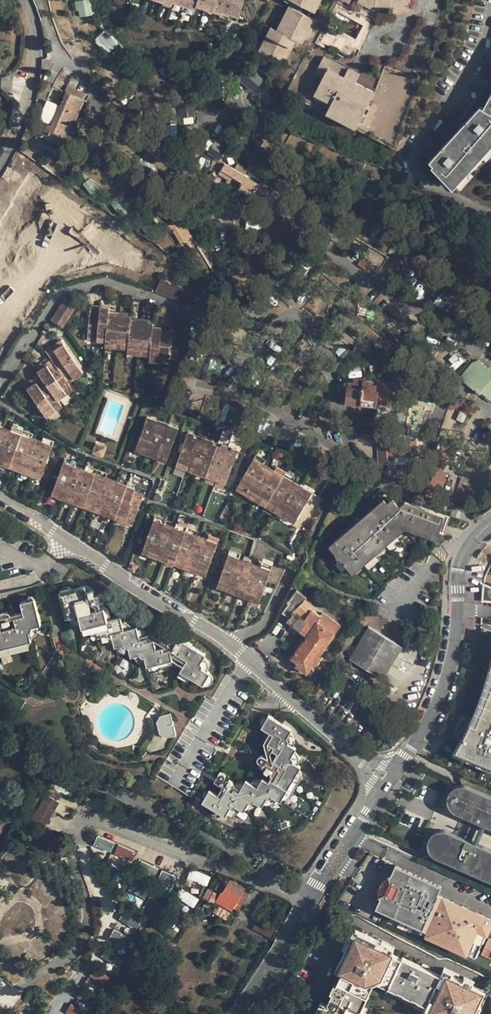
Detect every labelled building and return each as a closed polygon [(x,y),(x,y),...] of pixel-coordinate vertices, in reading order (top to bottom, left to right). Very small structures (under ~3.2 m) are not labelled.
[(92,15),(91,0),(82,0),(76,1),(78,17),(92,15)] [(170,6),(172,1),(196,10),(212,16),(214,11),(238,19),(245,0),(155,0),(170,6)] [(259,50),(278,59),(290,35),(294,37),(303,41),(307,33),(315,18),(302,12),(305,5),(313,9),(317,0),(289,0),(291,2),(295,4),(282,31),(278,29),(272,26),(259,50)] [(313,9),(316,10),(321,0),(317,0),(313,9)] [(359,0),(367,4),(369,1),(376,5),(383,4),(383,8),(393,7),(393,8),(412,6),(411,0),(359,0)] [(195,14),(196,10),(172,1),(170,6),(195,14)] [(278,29),(282,31),(295,4),(291,2),(278,29)] [(238,19),(214,11),(212,16),(236,24),(238,19)] [(315,18),(307,33),(311,35),(319,20),(315,18)] [(109,52),(117,42),(103,31),(95,41),(109,52)] [(290,35),(278,59),(282,61),(294,37),(290,35)] [(348,48),(336,41),(331,50),(344,56),(348,48)] [(323,74),(314,92),(331,100),(348,66),(323,54),(319,62),(326,66),(323,74)] [(319,62),(315,70),(323,74),(326,66),(319,62)] [(331,100),(328,105),(334,108),(350,77),(353,79),(357,71),(348,66),(331,100)] [(244,78),(236,74),(232,85),(240,89),(244,78)] [(334,108),(331,114),(356,127),(374,90),(353,79),(350,77),(334,108)] [(12,91),(12,78),(1,78),(1,91),(12,91)] [(260,87),(253,82),(246,93),(253,97),(260,87)] [(70,86),(68,92),(82,99),(85,93),(70,86)] [(430,161),(452,183),(490,141),(490,93),(484,107),(480,105),(430,161)] [(60,142),(58,147),(61,149),(73,121),(70,120),(60,142)] [(195,128),(188,124),(181,134),(188,139),(195,128)] [(60,142),(39,133),(37,139),(58,147),(60,142)] [(256,135),(251,139),(257,147),(262,143),(256,135)] [(251,139),(244,143),(251,152),(257,147),(251,139)] [(210,145),(203,141),(196,151),(203,156),(210,145)] [(245,154),(238,157),(242,167),(250,163),(245,154)] [(225,164),(219,174),(228,179),(230,177),(231,175),(244,182),(242,184),(238,192),(251,199),(252,197),(256,199),(262,186),(246,177),(247,176),(225,164)] [(244,182),(231,175),(230,177),(232,178),(242,184),(244,182)] [(272,192),(262,186),(256,199),(260,202),(265,204),(267,201),(272,192)] [(13,187),(9,193),(4,199),(2,197),(0,199),(0,226),(11,233),(17,223),(17,222),(31,201),(13,187)] [(274,189),(272,192),(267,201),(271,204),(272,203),(274,204),(281,194),(274,189)] [(256,199),(252,197),(251,199),(249,202),(258,206),(260,202),(256,199)] [(183,222),(168,224),(167,226),(167,227),(168,229),(168,230),(173,227),(183,245),(188,243),(191,247),(197,244),(183,222)] [(300,241),(290,238),(287,246),(297,248),(300,241)] [(362,260),(359,264),(368,269),(370,265),(362,260)] [(200,294),(164,280),(160,294),(194,307),(200,294)] [(64,296),(50,318),(62,325),(76,303),(64,296)] [(256,300),(250,307),(260,315),(266,307),(256,300)] [(87,334),(106,336),(109,311),(109,306),(99,305),(99,308),(90,307),(87,334)] [(120,312),(109,311),(106,336),(106,341),(117,342),(120,312)] [(132,314),(120,312),(117,342),(129,343),(131,318),(132,314)] [(143,319),(131,318),(129,343),(128,349),(140,350),(143,319)] [(154,320),(143,319),(140,350),(151,351),(154,320)] [(163,327),(153,326),(151,351),(150,355),(169,357),(171,330),(163,330),(163,327)] [(82,367),(63,339),(56,343),(59,347),(49,354),(54,360),(66,378),(82,367)] [(66,378),(54,360),(45,366),(43,362),(36,366),(43,377),(55,395),(71,384),(69,381),(66,378)] [(479,360),(476,364),(473,363),(460,378),(481,396),(484,393),(490,399),(490,371),(479,360)] [(84,371),(82,367),(66,378),(69,381),(84,371)] [(55,395),(43,377),(34,383),(32,379),(25,384),(44,412),(60,402),(58,399),(55,395)] [(351,387),(347,386),(346,399),(357,400),(357,399),(363,399),(362,405),(378,406),(378,405),(389,406),(390,400),(393,400),(394,389),(398,389),(399,389),(400,382),(378,380),(363,382),(362,388),(351,387)] [(58,399),(73,388),(71,384),(55,395),(58,399)] [(46,416),(62,405),(60,402),(44,412),(46,416)] [(148,417),(138,446),(169,457),(179,428),(148,417)] [(381,418),(374,418),(372,431),(374,432),(377,433),(379,434),(381,418)] [(0,425),(0,459),(42,474),(53,444),(42,440),(36,439),(34,443),(30,442),(31,437),(11,430),(9,434),(5,433),(7,428),(1,426),(0,425)] [(13,425),(11,430),(31,437),(33,432),(13,425)] [(188,432),(179,460),(230,477),(239,449),(188,432)] [(44,436),(42,440),(53,444),(54,440),(44,436)] [(387,439),(378,440),(380,464),(389,463),(388,461),(394,460),(395,457),(407,456),(408,462),(420,456),(421,451),(421,447),(417,447),(416,441),(388,443),(387,439)] [(96,442),(93,453),(103,456),(107,446),(96,442)] [(456,449),(438,445),(430,469),(423,477),(432,480),(436,468),(449,473),(456,449)] [(169,457),(138,446),(136,451),(167,462),(169,457)] [(388,461),(389,463),(389,465),(408,464),(408,462),(407,456),(395,457),(394,460),(388,461)] [(255,457),(239,484),(244,486),(242,491),(250,496),(253,492),(297,518),(313,492),(255,457)] [(0,459),(0,464),(41,478),(42,474),(0,459)] [(126,483),(62,460),(52,489),(58,491),(56,496),(65,500),(67,495),(100,506),(99,512),(107,515),(109,510),(115,512),(113,517),(118,519),(120,514),(133,518),(142,493),(133,489),(133,487),(125,484),(126,483)] [(230,477),(179,460),(177,465),(228,482),(230,477)] [(449,473),(436,468),(432,480),(426,495),(440,500),(449,473)] [(158,489),(157,490),(156,491),(156,492),(156,494),(156,495),(156,496),(157,497),(158,498),(159,498),(160,498),(162,497),(163,497),(164,496),(164,495),(165,493),(164,492),(164,491),(162,490),(161,489),(160,489),(158,489)] [(297,518),(253,492),(250,496),(294,523),(297,518)] [(100,506),(67,495),(65,500),(99,512),(100,506)] [(388,503),(385,499),(334,551),(357,573),(404,524),(439,537),(440,533),(443,525),(448,526),(451,518),(405,501),(400,506),(393,499),(388,503)] [(133,518),(120,514),(118,519),(131,523),(133,518)] [(156,518),(146,547),(152,549),(150,554),(159,557),(161,552),(194,564),(192,569),(201,572),(203,567),(209,569),(220,541),(209,537),(208,540),(203,539),(202,542),(196,540),(199,533),(176,525),(173,532),(168,530),(169,526),(165,525),(166,522),(156,518)] [(176,525),(166,522),(165,525),(169,526),(168,530),(173,532),(176,525)] [(209,537),(199,533),(196,540),(202,542),(203,539),(208,540),(209,537)] [(194,564),(161,552),(159,557),(192,569),(194,564)] [(232,552),(221,582),(230,585),(235,587),(234,592),(245,596),(247,591),(252,593),(262,597),(273,567),(263,564),(262,568),(258,567),(256,572),(243,568),(245,562),(241,561),(243,556),(232,552)] [(283,554),(282,554),(280,555),(279,556),(279,557),(279,559),(279,560),(279,561),(280,561),(280,562),(281,563),(282,563),(284,563),(285,562),(286,562),(287,561),(287,560),(288,558),(287,556),(286,555),(285,555),(283,554)] [(250,559),(243,556),(241,561),(245,562),(243,568),(256,572),(258,567),(262,568),(263,564),(256,561),(255,563),(254,563),(252,564),(250,569),(247,568),(250,559)] [(256,561),(250,559),(247,568),(250,569),(252,564),(254,563),(255,563),(256,561)] [(134,560),(130,566),(136,570),(140,564),(134,560)] [(484,585),(483,601),(490,601),(490,588),(484,585)] [(84,586),(77,588),(81,602),(88,600),(88,598),(86,591),(84,586)] [(77,588),(60,593),(66,618),(79,615),(82,628),(96,625),(99,638),(111,635),(115,647),(128,644),(131,657),(144,654),(148,666),(172,660),(170,650),(163,652),(162,649),(157,650),(154,641),(148,643),(146,639),(141,641),(137,627),(124,631),(120,618),(108,621),(104,608),(91,611),(88,600),(81,602),(77,588)] [(93,589),(86,591),(88,598),(95,596),(93,589)] [(305,596),(297,590),(287,604),(288,604),(282,613),(289,618),(287,622),(307,636),(291,658),(298,663),(296,666),(307,673),(312,666),(313,667),(320,657),(319,656),(341,624),(323,612),(320,615),(313,610),(316,606),(304,598),(305,596)] [(262,597),(252,593),(250,598),(261,602),(262,597)] [(30,642),(31,642),(30,639),(28,629),(38,626),(42,625),(35,600),(21,604),(24,613),(25,617),(16,620),(18,626),(14,627),(15,632),(3,636),(2,631),(0,631),(0,650),(30,642)] [(0,620),(0,631),(2,631),(3,636),(15,632),(14,627),(18,626),(16,620),(25,617),(24,613),(0,620)] [(38,626),(28,629),(30,639),(32,638),(35,636),(37,634),(38,631),(38,626)] [(402,648),(368,627),(349,660),(398,688),(406,674),(398,669),(399,668),(394,666),(398,657),(397,657),(402,648)] [(206,655),(182,641),(175,653),(187,660),(180,671),(203,685),(209,673),(198,667),(206,655)] [(0,650),(0,655),(1,655),(3,655),(27,649),(29,647),(29,646),(30,644),(30,642),(0,650)] [(403,660),(398,657),(394,666),(399,668),(403,660)] [(471,725),(460,752),(490,765),(490,696),(490,697),(483,714),(482,714),(481,716),(476,727),(471,725)] [(481,716),(482,714),(483,714),(490,697),(485,699),(482,701),(480,704),(479,707),(479,711),(481,716)] [(159,723),(157,724),(160,733),(162,732),(163,736),(165,735),(166,738),(176,735),(171,714),(161,716),(161,719),(158,720),(159,723)] [(291,730),(269,717),(262,728),(273,735),(268,744),(274,748),(272,750),(278,754),(272,762),(278,766),(277,768),(279,770),(273,781),(270,780),(269,783),(263,779),(257,788),(246,781),(239,792),(234,789),(232,792),(226,789),(221,798),(210,791),(203,802),(226,815),(233,804),(243,811),(250,799),(262,806),(269,794),(280,801),(301,767),(289,761),(296,749),(284,742),(291,730)] [(460,752),(464,743),(460,742),(453,755),(490,771),(490,765),(460,752)] [(490,829),(490,797),(468,787),(461,786),(457,786),(454,788),(449,791),(447,795),(446,802),(448,807),(452,812),(490,829)] [(45,795),(32,820),(47,827),(59,802),(45,795)] [(490,883),(490,851),(446,832),(444,831),(437,832),(431,835),(429,837),(427,842),(427,851),(430,856),(435,859),(490,883)] [(96,836),(93,847),(110,852),(113,841),(96,836)] [(114,855),(132,861),(135,851),(117,845),(114,855)] [(395,864),(373,909),(475,957),(490,923),(490,920),(437,894),(440,886),(395,864)] [(206,885),(209,876),(191,870),(188,879),(206,885)] [(245,889),(230,880),(222,893),(221,892),(217,899),(234,908),(245,889)] [(234,908),(217,899),(215,902),(232,911),(234,908)] [(218,905),(213,913),(225,920),(230,913),(218,905)] [(351,939),(355,941),(359,931),(355,930),(350,939),(351,939)] [(364,1003),(361,1001),(369,980),(377,975),(399,985),(397,990),(404,993),(406,988),(414,992),(412,997),(418,999),(420,995),(429,999),(427,1003),(425,1007),(433,1010),(431,1013),(432,1013),(472,1013),(477,1003),(479,1004),(486,990),(472,984),(470,988),(465,985),(466,983),(463,982),(464,980),(457,977),(457,978),(442,972),(441,974),(429,968),(427,972),(420,969),(422,965),(402,957),(402,958),(392,953),(395,948),(388,945),(388,947),(381,944),(382,942),(359,931),(355,941),(351,939),(349,945),(351,946),(348,951),(346,950),(342,960),(344,961),(340,970),(342,971),(328,1002),(325,1001),(321,1012),(318,1010),(316,1013),(359,1013),(364,1003)] [(489,938),(482,954),(490,958),(490,939),(489,938)] [(340,970),(344,961),(342,960),(341,959),(336,969),(340,970)] [(430,966),(423,963),(422,965),(420,969),(427,972),(429,968),(430,966)] [(17,981),(6,974),(2,978),(14,986),(17,981)] [(380,981),(397,990),(399,985),(377,975),(369,980),(361,1001),(364,1003),(372,984),(380,981)] [(406,988),(404,993),(412,997),(414,992),(406,988)] [(418,999),(427,1003),(429,999),(420,995),(418,999)] [(65,1013),(66,1013),(89,1013),(70,1003),(65,1013)] [(472,1013),(476,1013),(481,1005),(479,1004),(477,1003),(472,1013)]
